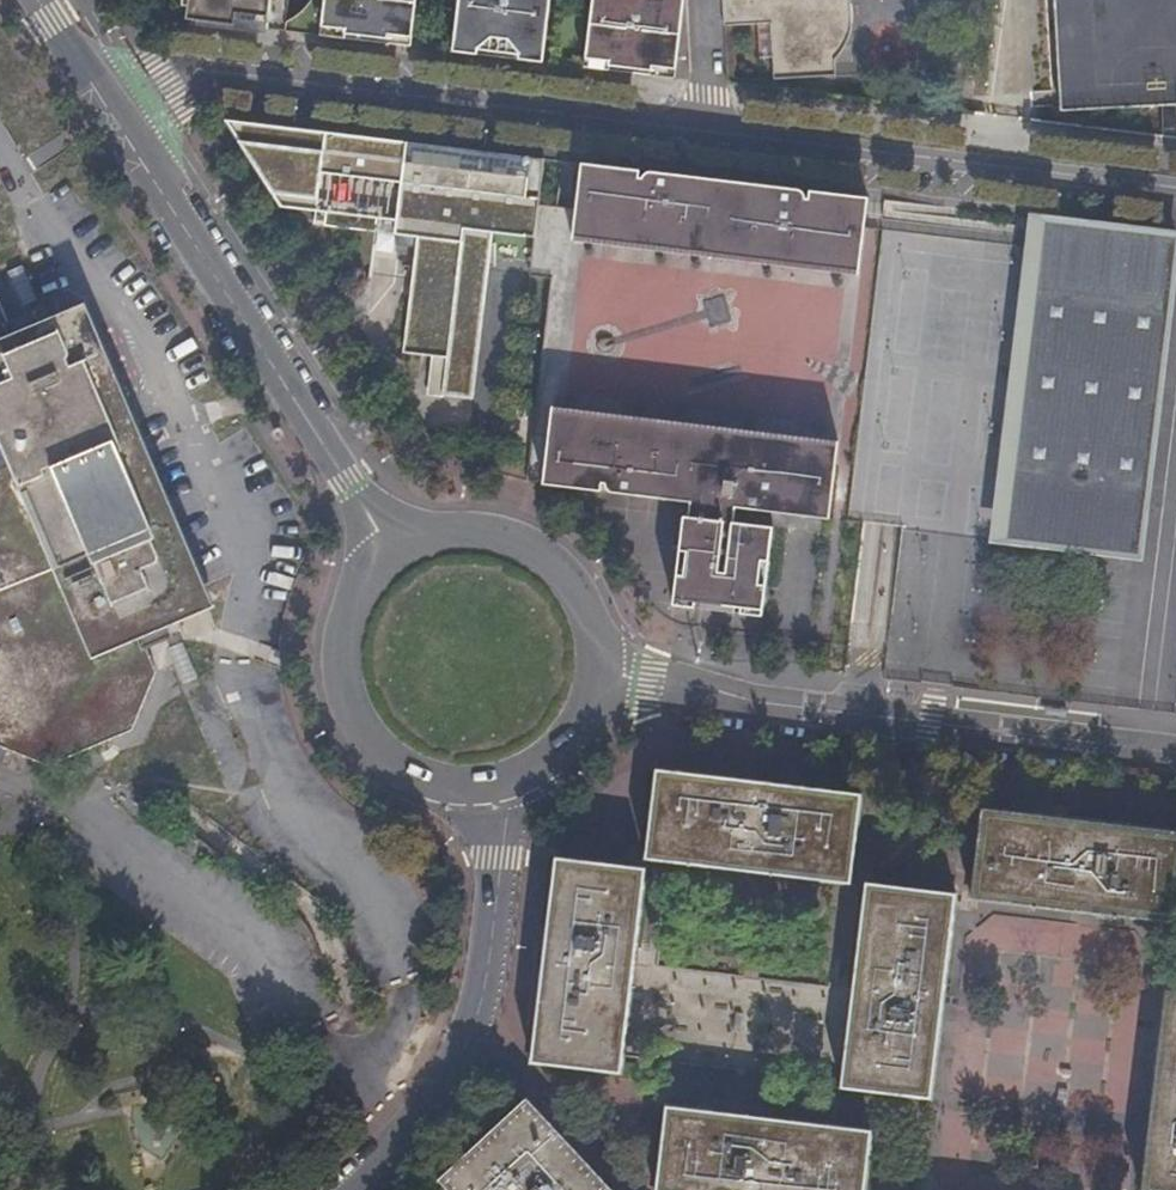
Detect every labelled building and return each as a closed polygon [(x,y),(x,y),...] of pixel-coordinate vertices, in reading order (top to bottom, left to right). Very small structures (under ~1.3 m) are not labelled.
[(284,30),(288,0),(179,0),(178,3),(184,4),(183,18),(230,24),(232,10),(265,13),(263,28),(284,30)] [(320,35),(342,38),(343,32),(385,37),(384,43),(409,46),(415,0),(325,0),(320,35)] [(540,61),(547,0),(456,0),(450,51),(475,53),(475,48),(517,53),(516,59),(540,61)] [(582,67),(608,70),(608,64),(648,69),(648,75),(674,78),(682,9),(683,0),(590,0),(582,67)] [(723,24),(757,23),(758,55),(771,54),(773,77),(836,74),(835,58),(836,57),(842,51),(847,44),(848,42),(850,40),(853,33),(854,28),(856,18),(856,11),(855,5),(854,0),(722,0),(723,24)] [(1065,87),(1175,79),(1175,0),(1059,0),(1065,87)] [(263,28),(265,13),(232,10),(230,24),(263,28)] [(1065,87),(1066,108),(1175,102),(1175,79),(1065,87)] [(534,237),(543,158),(541,158),(541,159),(530,157),(241,122),(237,122),(235,123),(233,125),(232,127),(232,129),(233,133),(245,152),(280,206),(307,209),(315,209),(314,224),(315,224),(315,218),(395,228),(394,233),(396,233),(395,245),(416,247),(417,247),(414,272),(413,272),(403,352),(435,356),(434,365),(433,365),(429,393),(472,399),(488,265),(494,265),(494,266),(495,266),(495,242),(493,242),(493,243),(491,243),(492,232),(525,236),(532,236),(532,237),(534,237)] [(867,198),(581,163),(575,210),(571,242),(858,277),(867,198)] [(1043,227),(1008,549),(1159,567),(1175,394),(1175,244),(1043,227)] [(371,275),(338,296),(345,307),(354,321),(366,314),(371,275)] [(16,335),(1,302),(0,301),(0,342),(16,335)] [(141,633),(208,603),(187,554),(82,307),(54,319),(16,335),(0,342),(0,442),(90,654),(141,633)] [(686,517),(732,523),(734,508),(828,520),(838,444),(551,408),(549,432),(542,484),(688,503),(686,517)] [(141,633),(90,654),(0,442),(0,743),(48,762),(132,726),(156,670),(141,633)] [(770,528),(732,523),(686,517),(682,517),(671,605),(694,608),(694,603),(701,603),(700,609),(731,613),(732,608),(739,609),(738,614),(760,617),(770,528)] [(864,793),(658,768),(647,862),(853,886),(864,793)] [(1175,916),(1175,831),(1144,827),(1019,812),(981,807),(970,897),(1175,922),(1175,916)] [(621,1077),(647,868),(558,857),(533,1066),(621,1077)] [(842,1089),(932,1099),(955,894),(866,884),(842,1089)] [(1169,987),(1142,1189),(1175,1189),(1175,988),(1169,987)] [(585,1162),(561,1137),(526,1098),(439,1180),(448,1189),(610,1189),(585,1162)] [(710,1113),(666,1108),(657,1189),(866,1189),(873,1132),(710,1113)]
